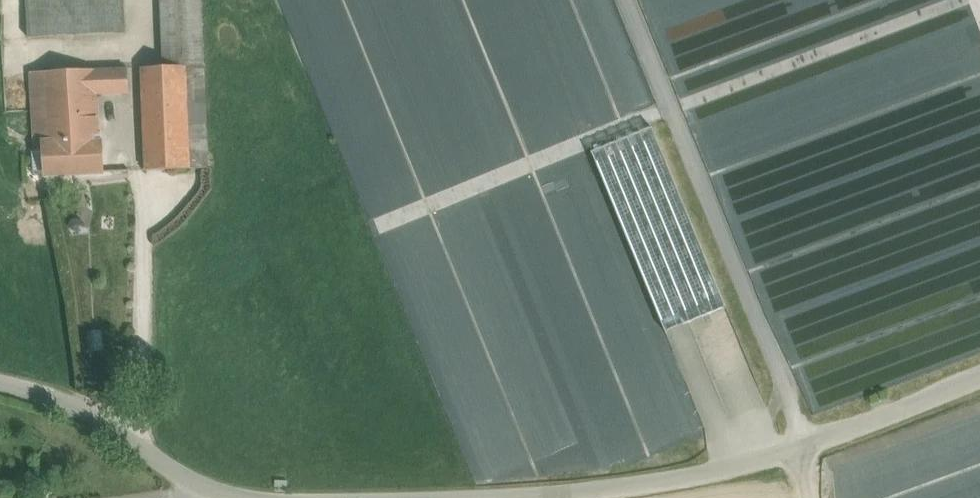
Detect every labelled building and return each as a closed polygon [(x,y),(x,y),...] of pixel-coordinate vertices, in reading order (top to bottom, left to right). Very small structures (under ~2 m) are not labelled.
[(28,38),(125,34),(123,0),(26,0),(28,38)] [(164,68),(142,69),(146,171),(208,168),(201,0),(161,0),(164,68)] [(128,69),(30,73),(33,125),(44,125),(45,143),(97,141),(96,95),(129,93),(128,69)] [(598,142),(672,326),(735,301),(660,117),(598,142)] [(97,141),(45,143),(47,175),(102,173),(101,152),(100,141),(97,141)] [(114,152),(101,152),(102,173),(115,172),(114,152)]
